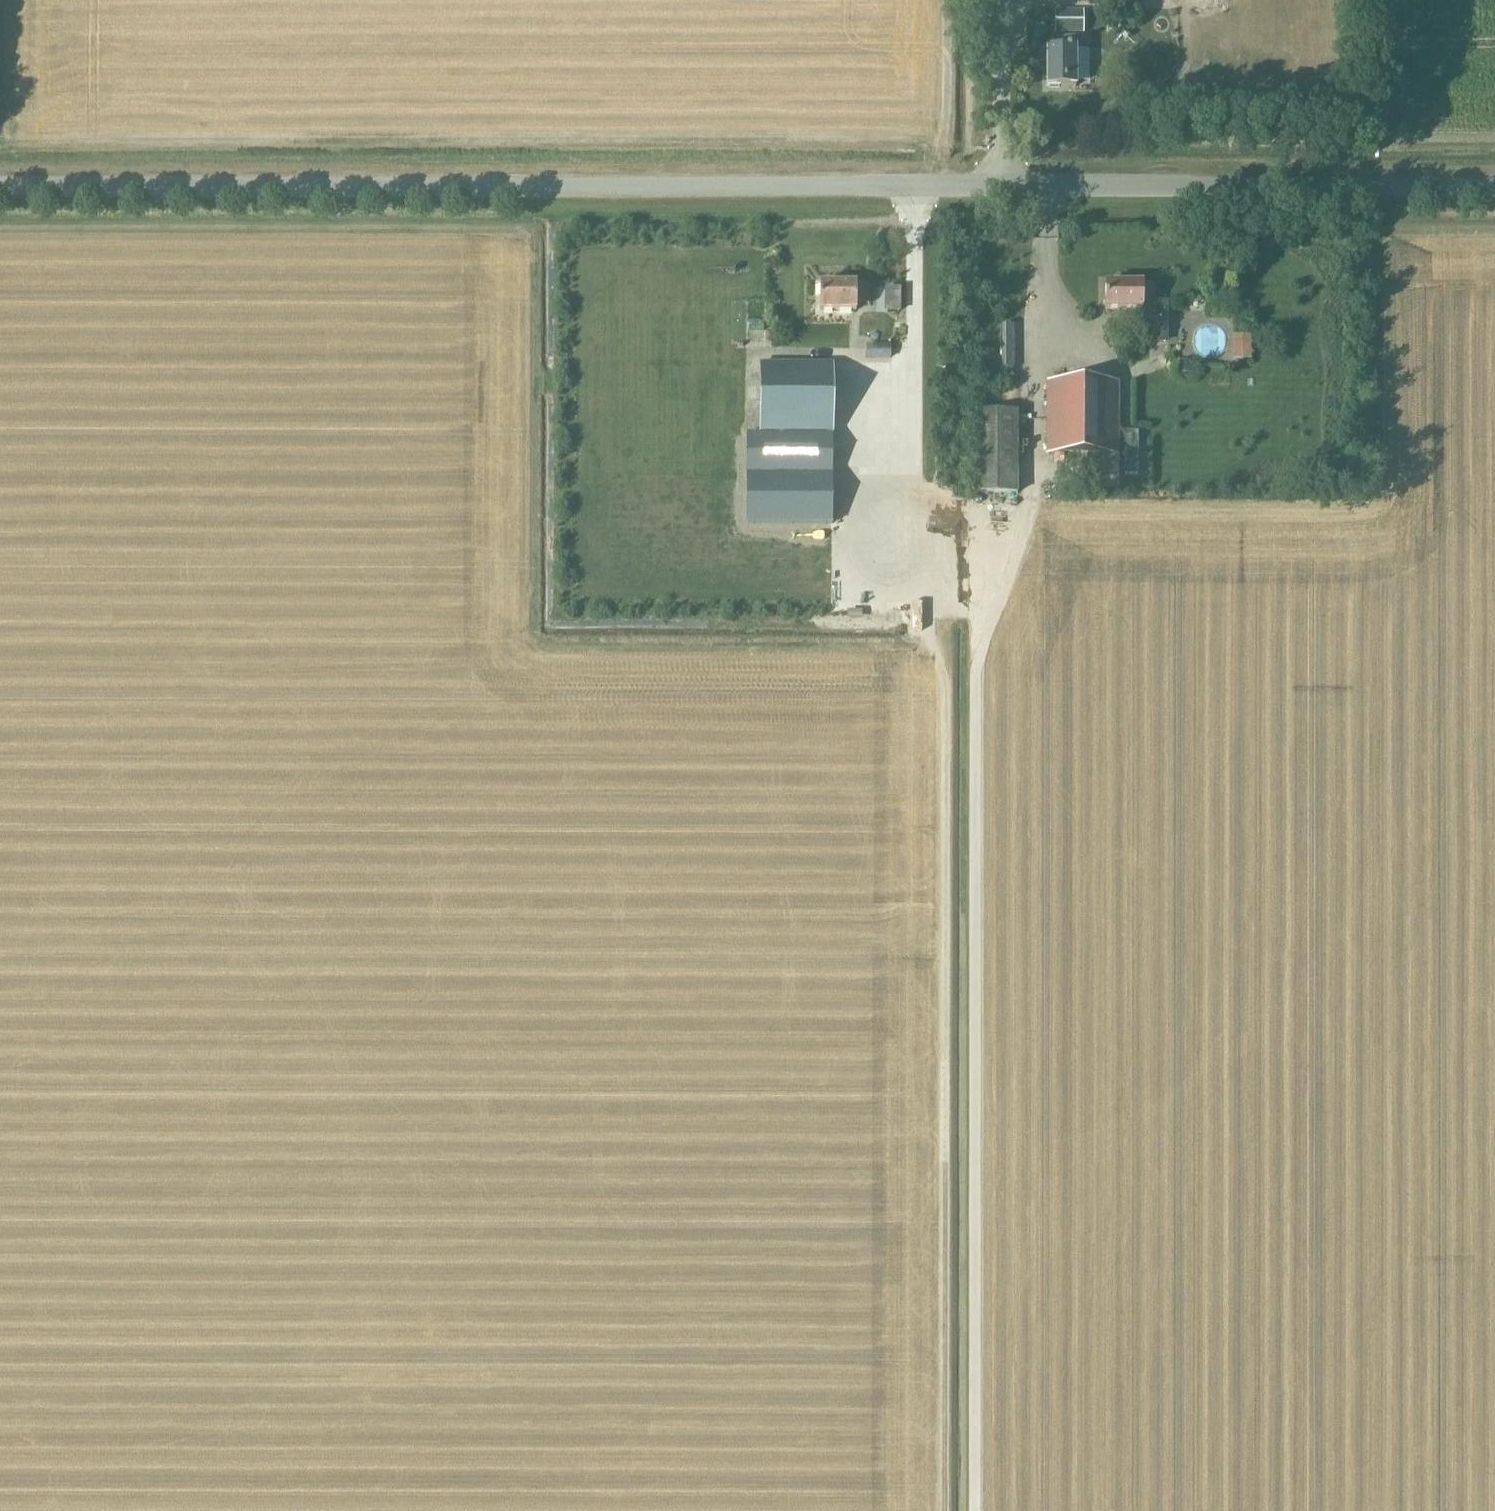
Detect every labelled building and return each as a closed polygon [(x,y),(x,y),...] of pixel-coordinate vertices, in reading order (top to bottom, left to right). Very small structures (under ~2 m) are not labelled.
[(1083,10),(1055,10),(1055,33),(1083,33),(1083,10)] [(1083,50),(1083,37),(1055,37),(1055,49),(1046,49),(1046,87),(1075,87),(1075,50),(1083,50)] [(1167,302),(1155,302),(1154,283),(1142,283),(1105,284),(1106,310),(1142,309),(1142,319),(1155,319),(1155,342),(1167,342),(1167,302)] [(868,304),(868,284),(856,284),(819,284),(819,310),(856,310),(856,304),(868,304)] [(832,523),(832,363),(760,363),(760,434),(746,434),(746,523),(832,523)] [(1207,371),(1215,381),(1225,374),(1218,364),(1207,371)] [(1118,384),(1047,383),(1046,454),(1080,455),(1079,487),(1117,487),(1118,384)] [(976,493),(1017,493),(1016,413),(976,413),(976,493)]
